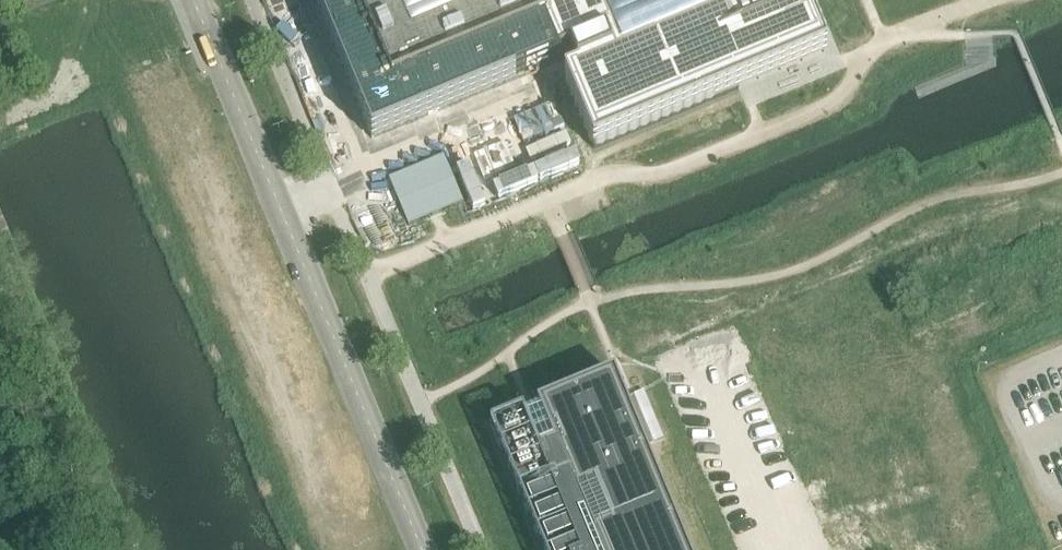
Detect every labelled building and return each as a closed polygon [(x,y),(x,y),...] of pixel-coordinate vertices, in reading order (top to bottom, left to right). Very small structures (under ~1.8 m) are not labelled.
[(373,139),(538,70),(548,66),(571,57),(578,75),(565,80),(575,104),(580,114),(594,149),(739,89),(827,53),(817,31),(808,8),(804,0),(315,0),(373,139)] [(492,426),(543,549),(687,549),(645,448),(615,375),(614,376),(539,407),(538,407),(541,415),(526,421),(523,413),(492,426)]
